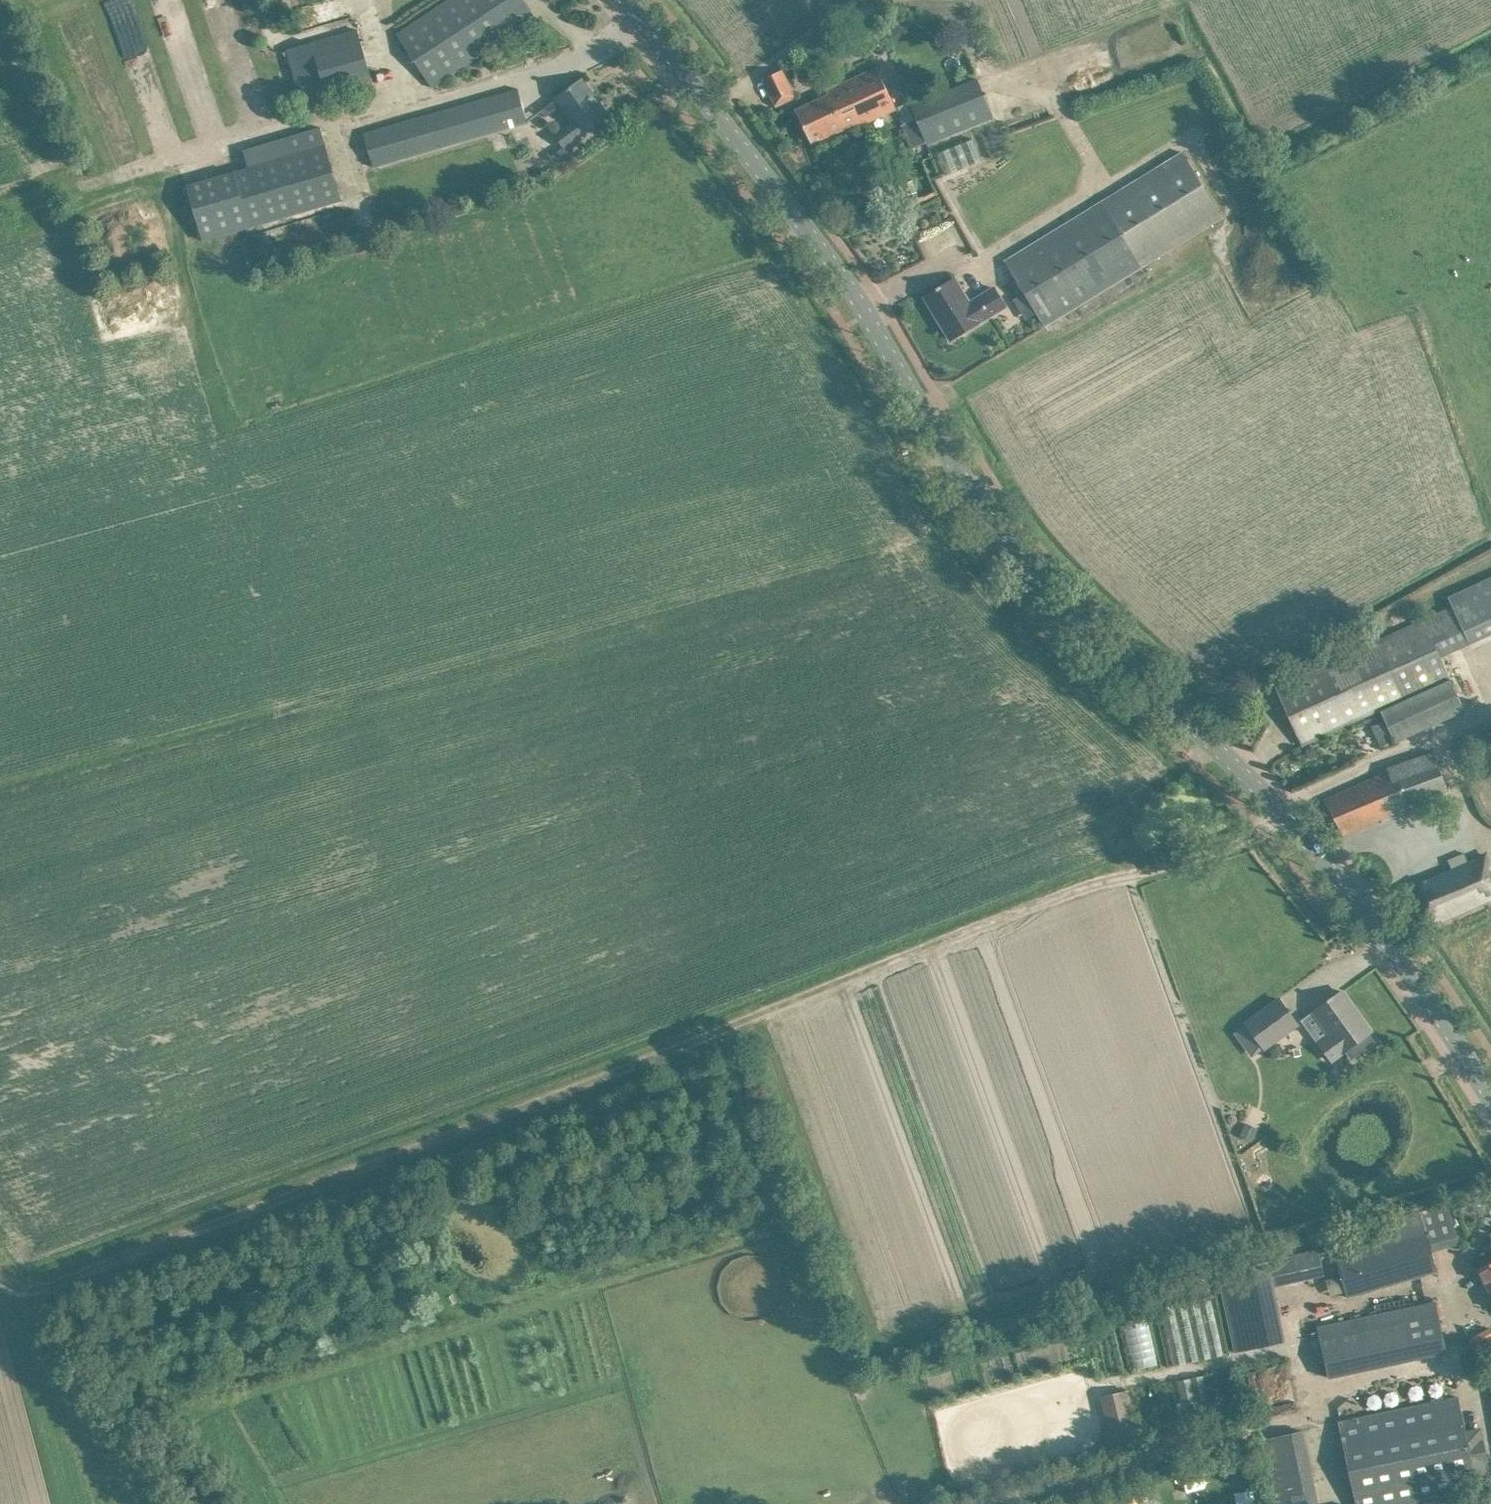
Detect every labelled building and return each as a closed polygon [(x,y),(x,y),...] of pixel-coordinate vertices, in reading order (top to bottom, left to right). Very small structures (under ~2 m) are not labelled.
[(348,8),(362,4),(361,0),(345,0),(348,8)] [(432,86),(536,18),(525,0),(448,0),(397,33),(432,86)] [(287,49),(303,108),(374,88),(357,29),(287,49)] [(117,56),(94,61),(99,82),(122,77),(117,56)] [(812,143),(858,120),(861,125),(896,110),(877,66),(826,89),(828,94),(796,110),(812,143)] [(775,105),(796,96),(785,71),(763,81),(775,105)] [(568,89),(556,98),(573,122),(555,135),(564,147),(608,115),(583,79),(571,87),(570,86),(567,88),(568,89)] [(927,144),(994,117),(978,79),(911,106),(917,119),(902,125),(911,148),(926,142),(927,144)] [(518,89),(365,134),(375,167),(528,123),(518,89)] [(187,184),(204,242),(343,200),(321,127),(244,150),(249,166),(187,184)] [(564,147),(548,159),(553,165),(568,153),(564,147)] [(1046,325),(1223,216),(1183,152),(1006,261),(1046,325)] [(951,339),(991,315),(1007,305),(995,287),(970,302),(955,278),(925,296),(925,297),(928,295),(940,315),(937,316),(951,339)] [(1303,745),(1380,710),(1395,742),(1465,710),(1441,657),(1490,634),(1490,577),(1448,597),(1453,606),(1276,687),(1303,745)] [(1343,834),(1410,808),(1409,806),(1449,790),(1434,751),(1388,768),(1389,771),(1324,800),(1343,834)] [(1488,868),(1490,867),(1490,866),(1487,855),(1469,863),(1465,854),(1448,862),(1451,871),(1422,883),(1427,896),(1414,902),(1424,926),(1490,897),(1490,876),(1488,868)] [(1371,1031),(1356,1010),(1354,1011),(1350,1007),(1352,1005),(1342,990),(1331,999),(1330,997),(1327,999),(1328,1001),(1314,1011),(1331,1034),(1319,1042),(1332,1060),(1346,1050),(1352,1058),(1374,1041),(1368,1033),(1371,1031)] [(1246,1023),(1264,1048),(1298,1023),(1279,998),(1246,1023)] [(1337,1261),(1348,1298),(1438,1271),(1432,1250),(1459,1241),(1448,1203),(1390,1220),(1397,1243),(1337,1261)] [(1324,1275),(1318,1249),(1268,1260),(1274,1287),(1324,1275)] [(1274,1287),(1268,1260),(1224,1270),(1241,1350),(1285,1341),(1274,1287)] [(1490,1294),(1490,1262),(1478,1269),(1490,1294)] [(1426,1304),(1401,1309),(1410,1350),(1445,1342),(1436,1301),(1426,1304)] [(1410,1350),(1401,1309),(1317,1327),(1328,1378),(1447,1352),(1445,1342),(1410,1350)] [(1469,1339),(1476,1353),(1490,1346),(1490,1330),(1490,1328),(1469,1339)] [(1338,1422),(1356,1503),(1400,1503),(1478,1488),(1475,1474),(1473,1464),(1472,1458),(1481,1456),(1478,1445),(1470,1447),(1466,1432),(1459,1397),(1338,1422)] [(1273,1503),(1319,1503),(1302,1430),(1259,1439),(1273,1503)]
